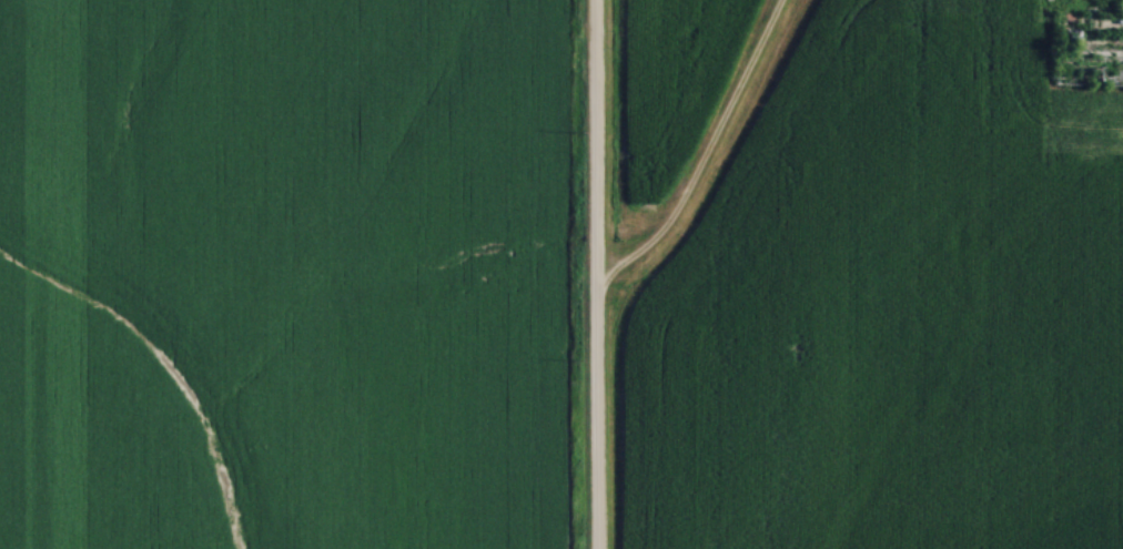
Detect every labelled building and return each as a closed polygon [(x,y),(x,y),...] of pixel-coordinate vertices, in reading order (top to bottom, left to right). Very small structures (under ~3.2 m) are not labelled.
[(1053,47),(1052,85),(1122,86),(1122,48),(1053,47)]
